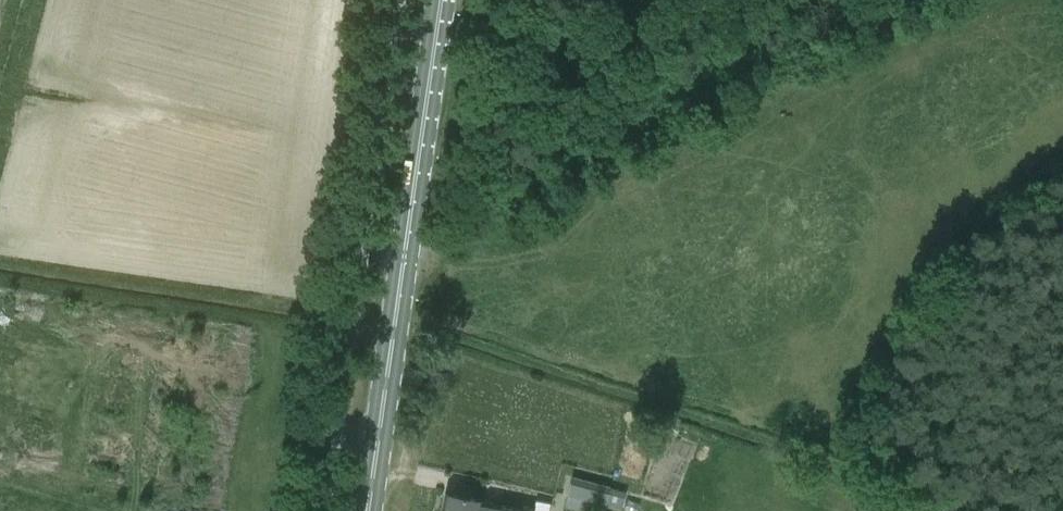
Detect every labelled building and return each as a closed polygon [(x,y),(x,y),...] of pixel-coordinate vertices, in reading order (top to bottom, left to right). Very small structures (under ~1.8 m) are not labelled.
[(594,482),(581,478),(576,498),(607,506),(612,486),(594,482)] [(612,486),(607,506),(622,510),(623,507),(627,490),(612,486)] [(484,500),(446,492),(443,510),(535,510),(484,501),(484,500)]
